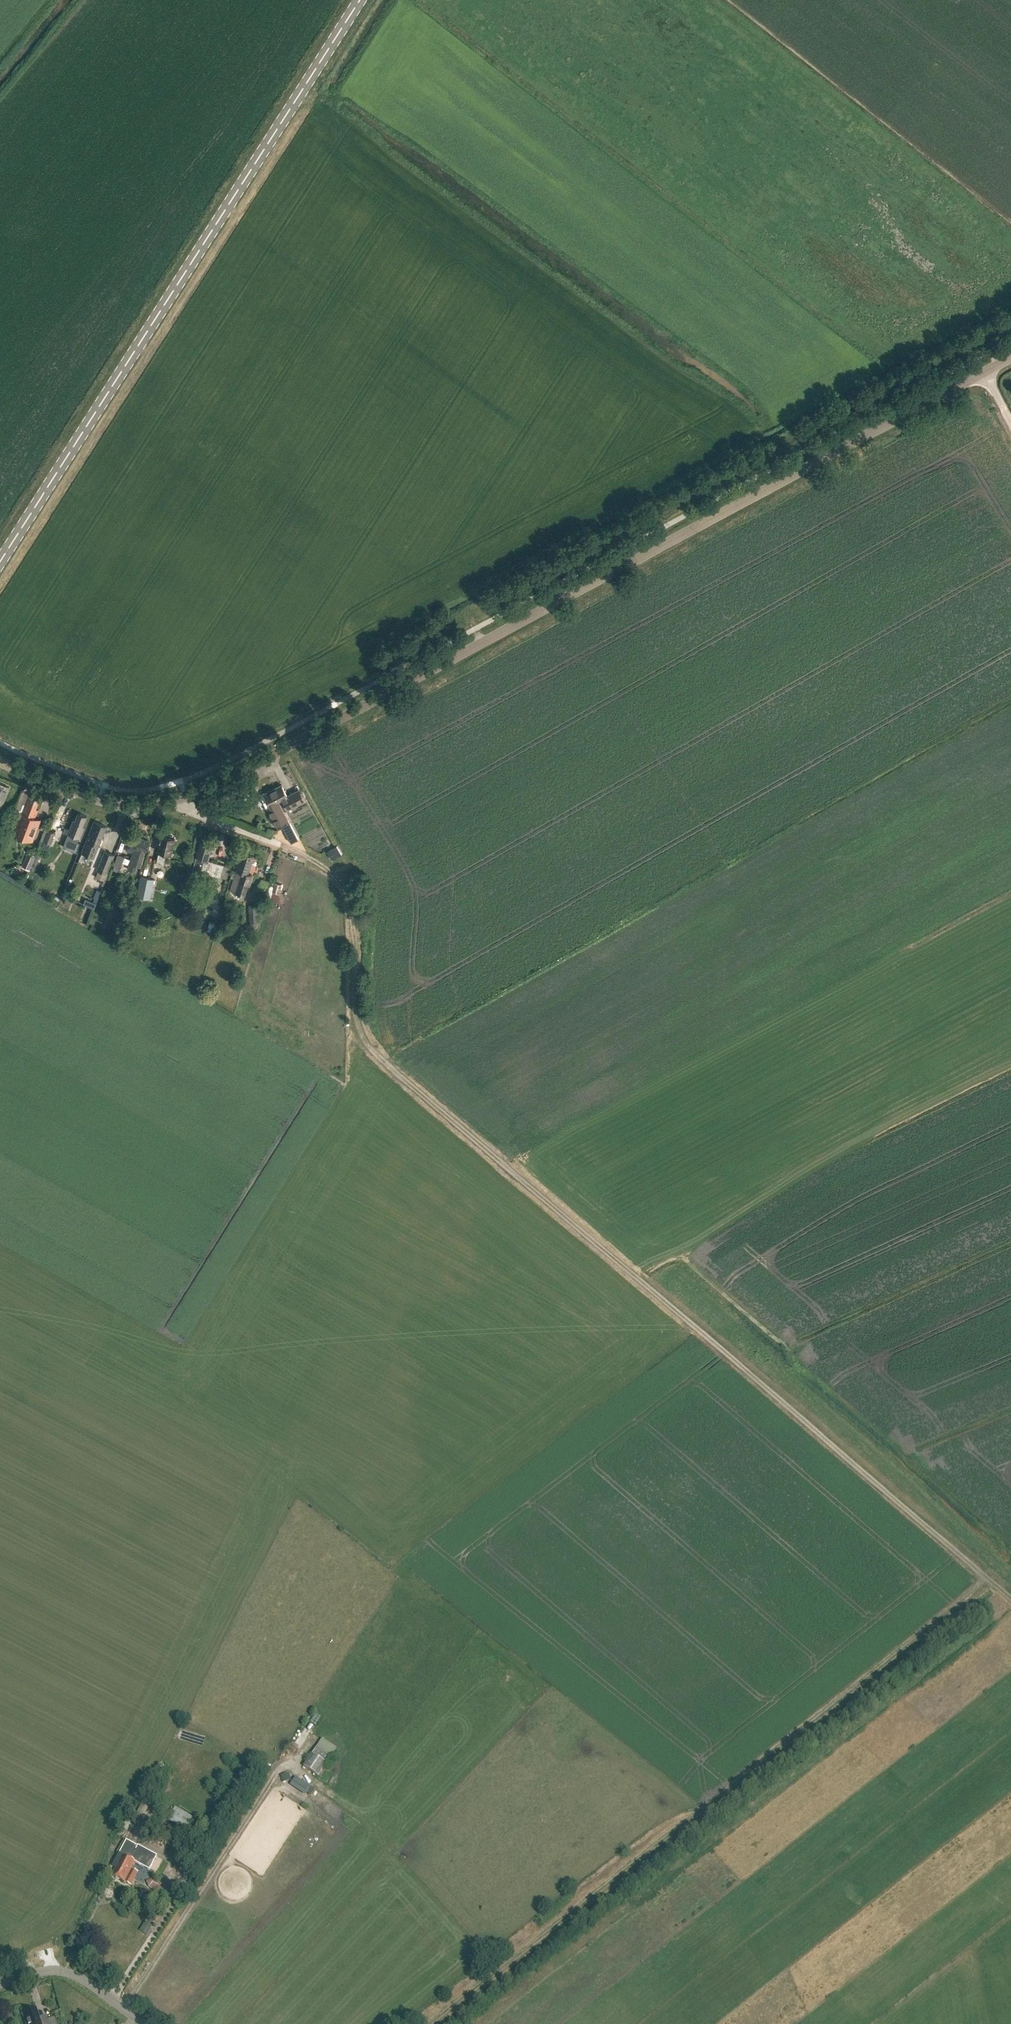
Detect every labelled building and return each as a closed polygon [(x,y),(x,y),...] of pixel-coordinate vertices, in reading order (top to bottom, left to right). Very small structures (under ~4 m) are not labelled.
[(0,783),(0,809),(9,787),(0,783)] [(274,789),(286,810),(305,801),(301,791),(288,797),(282,785),(274,789)] [(285,811),(286,810),(274,789),(265,793),(272,807),(268,809),(279,829),(291,823),(285,811)] [(22,812),(20,811),(12,832),(33,840),(41,819),(35,817),(38,810),(36,808),(40,798),(31,795),(30,798),(28,797),(22,812)] [(83,826),(87,816),(78,813),(76,820),(74,820),(70,829),(65,827),(63,832),(69,834),(67,839),(69,839),(66,848),(77,852),(80,843),(79,843),(85,827),(83,826)] [(101,846),(104,837),(103,837),(107,826),(95,822),(82,853),(93,857),(98,844),(101,846)] [(51,844),(55,833),(48,830),(44,841),(51,844)] [(174,837),(162,835),(159,850),(157,862),(164,864),(166,852),(171,853),(174,837)] [(144,856),(149,841),(132,836),(128,851),(135,853),(132,864),(141,866),(144,856)] [(209,860),(213,845),(201,841),(195,860),(196,860),(192,872),(200,874),(200,872),(221,878),(224,865),(209,860)] [(332,860),(342,854),(337,845),(327,851),(332,860)] [(107,873),(115,854),(105,850),(97,869),(107,873)] [(253,876),(248,874),(254,857),(243,853),(237,871),(242,873),(235,892),(246,895),(253,876)] [(121,869),(125,856),(118,854),(114,867),(121,869)] [(25,859),(22,866),(30,870),(33,863),(25,859)] [(151,898),(155,879),(141,876),(137,895),(151,898)] [(282,885),(275,883),(273,892),(280,894),(282,885)] [(94,908),(97,902),(86,898),(84,904),(94,908)] [(250,922),(258,922),(258,905),(249,905),(250,922)] [(318,1777),(331,1758),(316,1748),(304,1767),(318,1777)] [(292,1784),(307,1794),(311,1788),(296,1778),(292,1784)] [(127,1831),(136,1813),(127,1808),(117,1827),(127,1831)] [(168,1820),(187,1832),(195,1820),(175,1808),(168,1820)] [(137,1852),(132,1861),(120,1854),(113,1867),(116,1868),(112,1876),(125,1883),(136,1863),(149,1870),(154,1861),(137,1852)] [(36,2010),(31,2012),(30,2010),(27,2012),(27,2013),(22,2014),(26,2023),(48,2023),(46,2019),(40,2022),(36,2010)]
